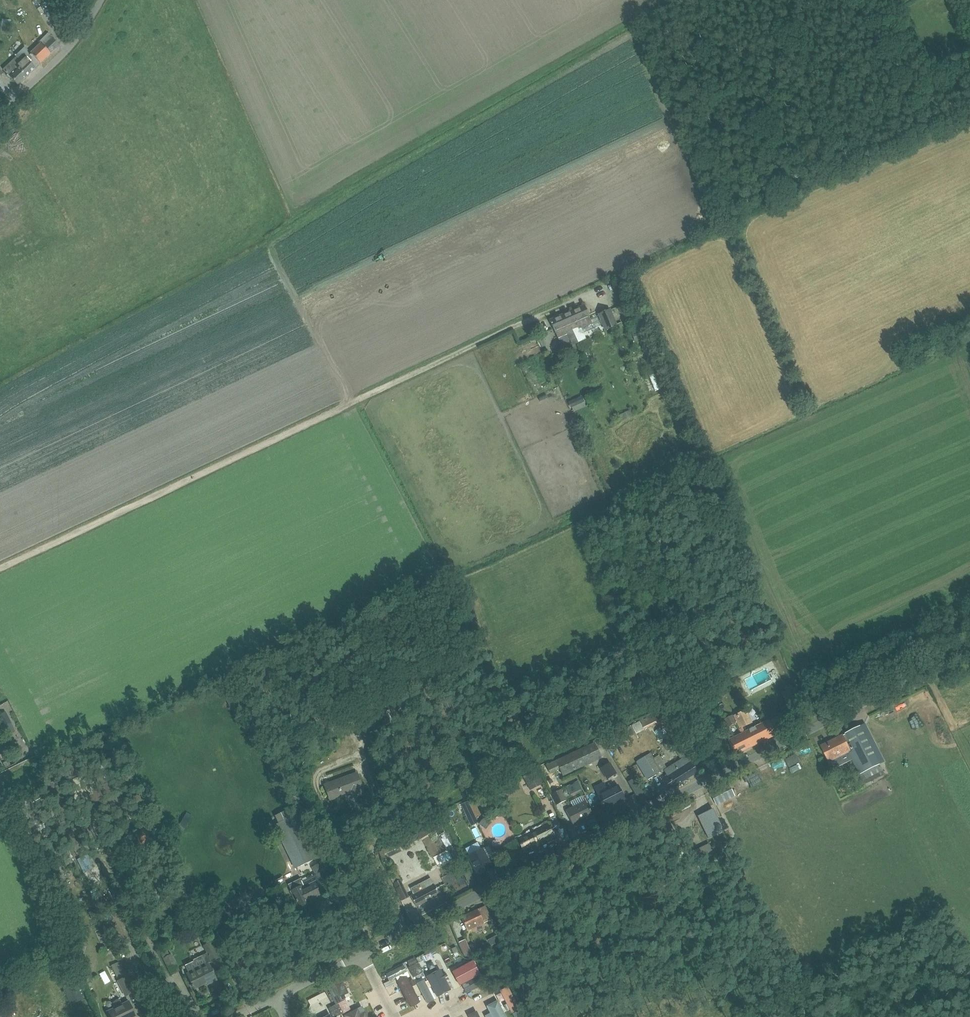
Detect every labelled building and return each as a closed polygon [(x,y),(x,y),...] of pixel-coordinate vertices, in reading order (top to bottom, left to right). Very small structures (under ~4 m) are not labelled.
[(10,34),(10,25),(1,24),(0,32),(10,34)] [(60,46),(53,39),(48,34),(39,43),(40,44),(30,53),(31,54),(29,56),(38,66),(40,64),(60,46)] [(28,76),(35,69),(38,66),(29,56),(25,48),(16,56),(22,62),(18,66),(28,76)] [(28,76),(18,66),(13,61),(3,70),(18,86),(28,76)] [(550,321),(558,339),(567,335),(567,333),(578,328),(579,330),(592,324),(584,306),(550,321)] [(617,326),(614,320),(610,311),(599,315),(606,331),(617,326)] [(640,339),(638,334),(637,331),(631,333),(634,342),(640,339)] [(653,375),(648,376),(654,391),(659,389),(653,375)] [(582,397),(568,403),(570,409),(584,402),(582,397)] [(631,410),(618,416),(621,422),(634,416),(631,410)] [(736,725),(741,734),(728,741),(735,755),(777,735),(776,732),(787,727),(781,715),(769,721),(745,733),(742,728),(749,725),(752,723),(746,709),(732,716),(732,715),(723,720),(728,728),(729,727),(730,729),(736,725)] [(647,716),(639,720),(640,722),(629,728),(628,727),(626,728),(624,726),(603,737),(607,745),(610,751),(622,744),(619,737),(628,733),(630,738),(644,731),(644,730),(656,724),(657,725),(666,720),(661,711),(648,717),(647,716)] [(14,728),(5,712),(0,715),(0,727),(1,728),(2,727),(5,732),(14,728)] [(848,753),(862,780),(865,786),(885,775),(882,770),(861,727),(843,736),(843,738),(839,740),(838,739),(822,747),(829,762),(848,753)] [(659,729),(653,731),(657,741),(663,738),(659,729)] [(663,770),(666,775),(667,776),(665,777),(667,780),(664,782),(668,790),(674,787),(674,788),(697,773),(689,760),(688,761),(684,756),(688,753),(678,737),(670,742),(681,759),(666,768),(663,770)] [(580,750),(555,761),(559,769),(563,777),(587,765),(601,759),(594,743),(580,750)] [(887,758),(894,754),(888,745),(882,749),(887,758)] [(656,774),(661,771),(650,754),(645,757),(656,774)] [(795,754),(784,758),(787,767),(798,763),(795,754)] [(645,757),(637,761),(648,779),(656,774),(645,757)] [(769,765),(776,778),(787,772),(781,760),(769,765)] [(555,761),(545,766),(549,774),(559,769),(555,761)] [(611,764),(602,769),(608,779),(608,780),(617,775),(611,764)] [(799,764),(788,769),(791,774),(801,769),(799,764)] [(536,770),(523,777),(530,791),(543,784),(536,770)] [(341,796),(348,793),(351,799),(364,794),(362,789),(362,788),(357,774),(325,786),(328,794),(331,800),(341,796)] [(754,774),(745,781),(750,788),(759,781),(754,774)] [(579,782),(567,788),(570,795),(582,789),(579,782)] [(603,783),(594,788),(598,795),(601,801),(606,810),(615,805),(618,804),(625,800),(621,791),(618,786),(617,786),(613,788),(607,791),(603,783)] [(561,790),(552,795),(558,805),(566,801),(561,790)] [(709,799),(713,808),(735,799),(731,790),(709,799)] [(476,806),(477,805),(474,799),(468,802),(475,818),(481,815),(476,806)] [(573,826),(584,821),(593,816),(586,801),(566,811),(573,826)] [(475,818),(468,802),(460,806),(471,827),(478,823),(475,818)] [(279,825),(293,818),(295,817),(291,809),(275,816),(279,825)] [(713,809),(698,816),(708,839),(724,831),(713,809)] [(186,815),(181,823),(186,826),(191,818),(186,815)] [(279,825),(277,826),(297,868),(313,861),(293,818),(279,825)] [(486,830),(491,824),(485,820),(480,826),(486,830)] [(35,824),(39,833),(46,830),(42,821),(35,824)] [(517,840),(519,843),(524,852),(546,840),(547,842),(554,838),(547,825),(517,840)] [(140,846),(154,839),(148,828),(134,835),(140,846)] [(418,841),(431,833),(428,828),(415,836),(415,835),(407,840),(408,841),(405,842),(404,841),(403,839),(391,845),(394,850),(406,845),(407,848),(411,845),(411,844),(417,840),(418,841)] [(66,841),(62,831),(57,833),(62,843),(66,841)] [(445,849),(450,846),(443,835),(438,838),(445,849)] [(469,856),(474,867),(479,875),(490,870),(487,866),(489,865),(482,850),(469,856)] [(433,860),(438,868),(452,859),(447,851),(433,860)] [(43,872),(35,852),(32,853),(40,873),(43,872)] [(66,866),(73,863),(71,859),(70,859),(68,855),(63,857),(65,861),(66,866)] [(88,855),(77,860),(83,873),(94,868),(88,855)] [(326,878),(319,864),(311,868),(318,882),(326,878)] [(393,876),(391,878),(394,884),(401,881),(398,874),(396,870),(391,872),(393,876)] [(411,896),(412,899),(416,908),(440,896),(431,879),(411,889),(414,895),(411,896)] [(304,887),(301,880),(289,886),(292,892),(291,892),(299,908),(309,903),(308,901),(314,898),(314,899),(323,894),(317,881),(304,887)] [(401,881),(394,884),(396,890),(401,901),(409,897),(401,881)] [(461,918),(465,927),(467,931),(491,920),(485,906),(461,918)] [(99,918),(96,910),(89,913),(92,921),(99,918)] [(497,936),(488,941),(491,946),(500,941),(497,936)] [(464,939),(457,943),(464,957),(471,953),(464,939)] [(187,974),(195,990),(209,983),(210,985),(217,981),(209,964),(218,959),(210,942),(204,946),(207,952),(208,953),(202,957),(205,963),(205,964),(187,974)] [(172,956),(171,957),(167,950),(163,953),(166,959),(164,960),(167,967),(172,976),(180,972),(176,963),(172,956)] [(473,962),(452,973),(460,986),(480,975),(473,962)] [(425,979),(422,974),(423,973),(418,963),(414,966),(421,981),(422,980),(425,979)] [(418,982),(421,981),(414,966),(409,968),(414,978),(415,977),(418,982)] [(402,967),(385,976),(388,983),(406,974),(402,967)] [(425,979),(422,980),(428,990),(441,983),(435,974),(425,979)] [(462,986),(463,986),(467,994),(483,985),(479,977),(462,986)] [(125,978),(118,981),(126,997),(132,994),(125,978)] [(339,998),(343,996),(347,994),(340,979),(325,987),(334,1005),(341,1001),(339,998)] [(406,981),(395,986),(408,1011),(419,1006),(406,981)] [(64,990),(70,1005),(83,1000),(77,984),(64,990)] [(507,988),(500,992),(512,1014),(519,1010),(507,988)] [(471,993),(473,997),(481,993),(479,989),(471,993)] [(320,994),(307,1001),(314,1014),(327,1008),(320,994)] [(338,1004),(333,1007),(338,1016),(343,1014),(341,1010),(348,1006),(345,1000),(338,1004)] [(109,1016),(136,1016),(129,1002),(107,1013),(109,1016)] [(484,1010),(488,1016),(503,1016),(496,1003),(484,1010)] [(373,1009),(377,1016),(388,1016),(383,1005),(373,1009)] [(338,1016),(333,1007),(329,1009),(333,1016),(337,1016),(338,1016)]
